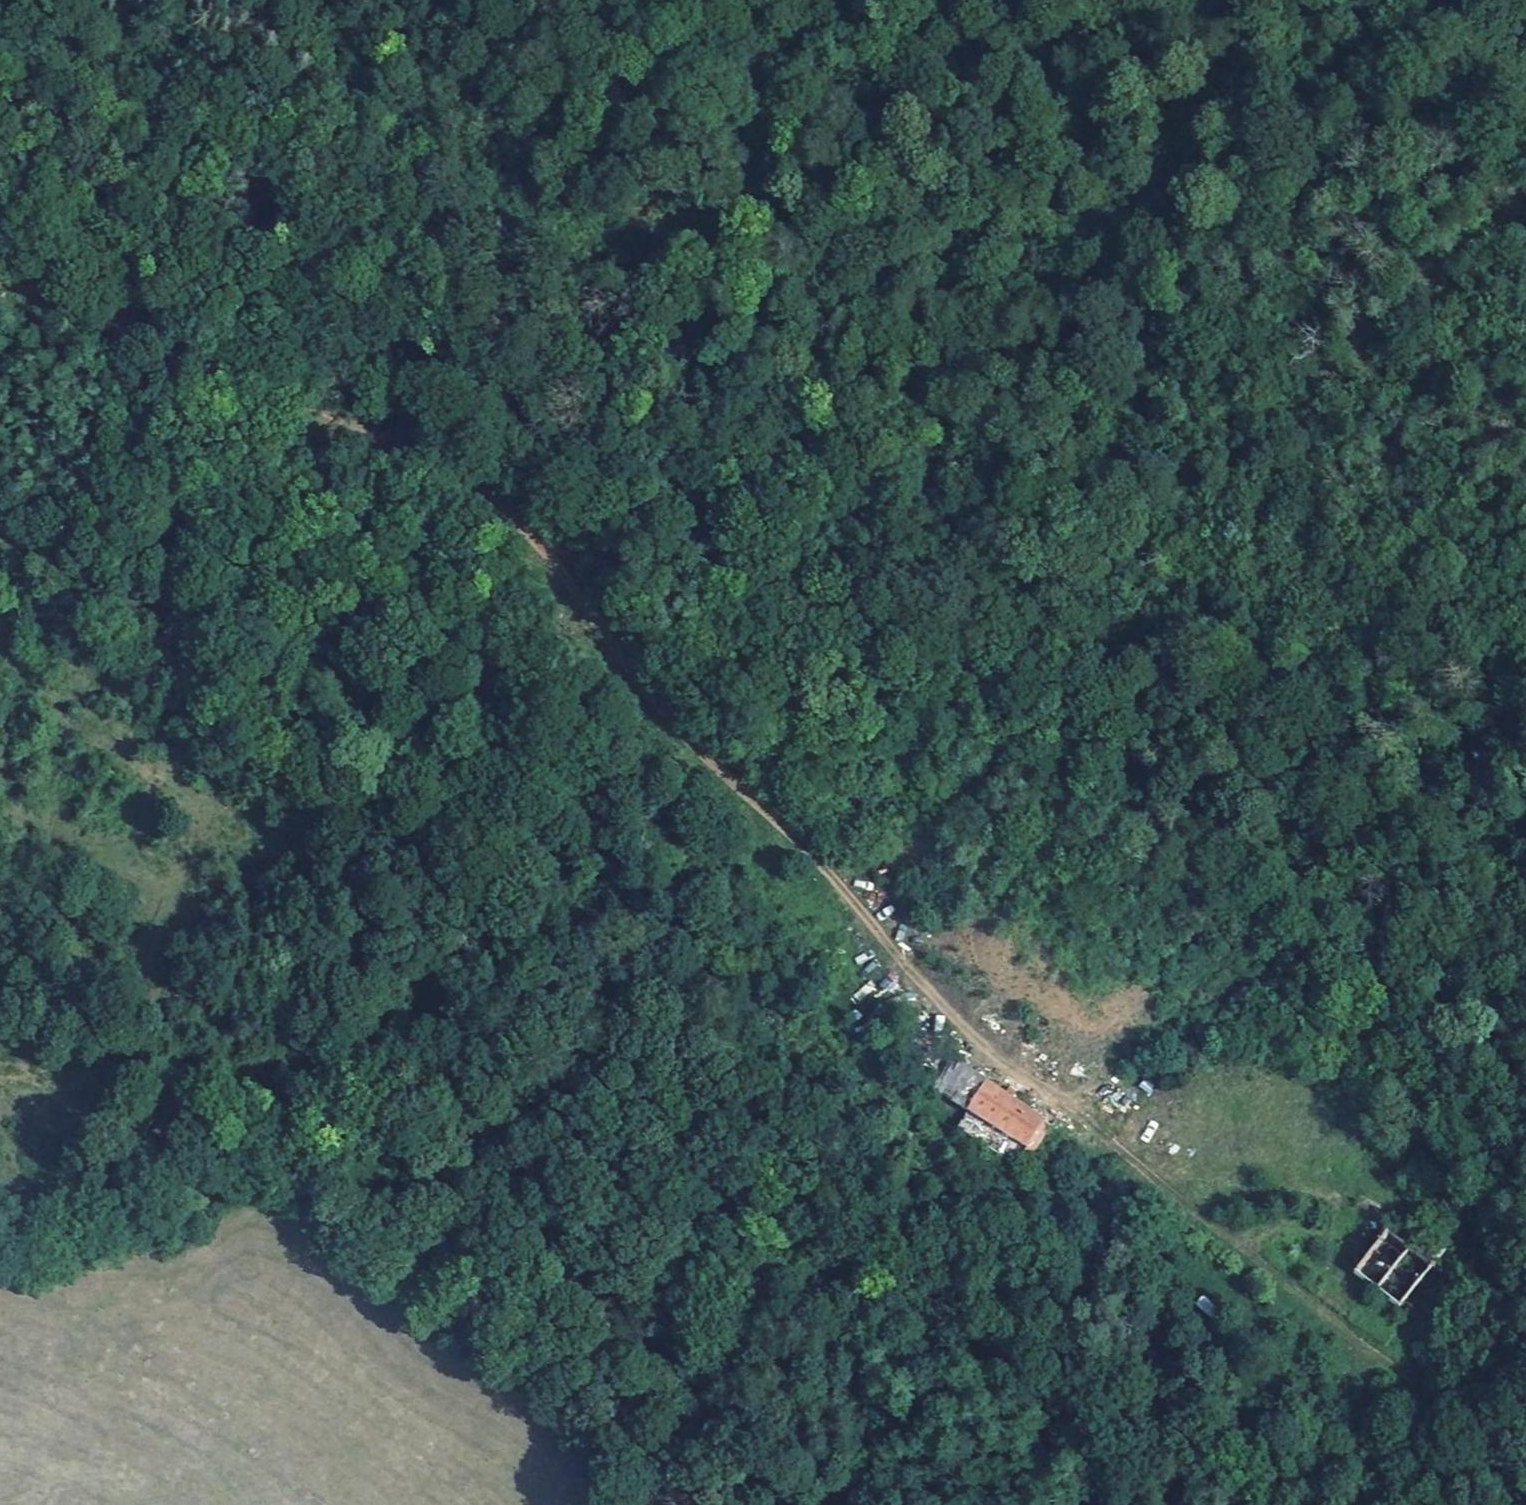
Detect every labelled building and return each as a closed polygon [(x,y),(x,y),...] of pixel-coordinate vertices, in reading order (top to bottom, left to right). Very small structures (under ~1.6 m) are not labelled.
[(874,960),(865,967),(883,990),(892,983),(874,960)] [(1025,1115),(1041,1134),(1053,1116),(1022,1087),(1012,1103),(1025,1115)] [(1025,1115),(1012,1103),(997,1125),(1030,1150),(1041,1134),(1025,1115)] [(1459,1263),(1438,1246),(1421,1269),(1440,1284),(1412,1322),(1456,1355),(1491,1309),(1448,1277),(1459,1263)] [(1203,1294),(1194,1302),(1210,1318),(1218,1310),(1203,1294)]
